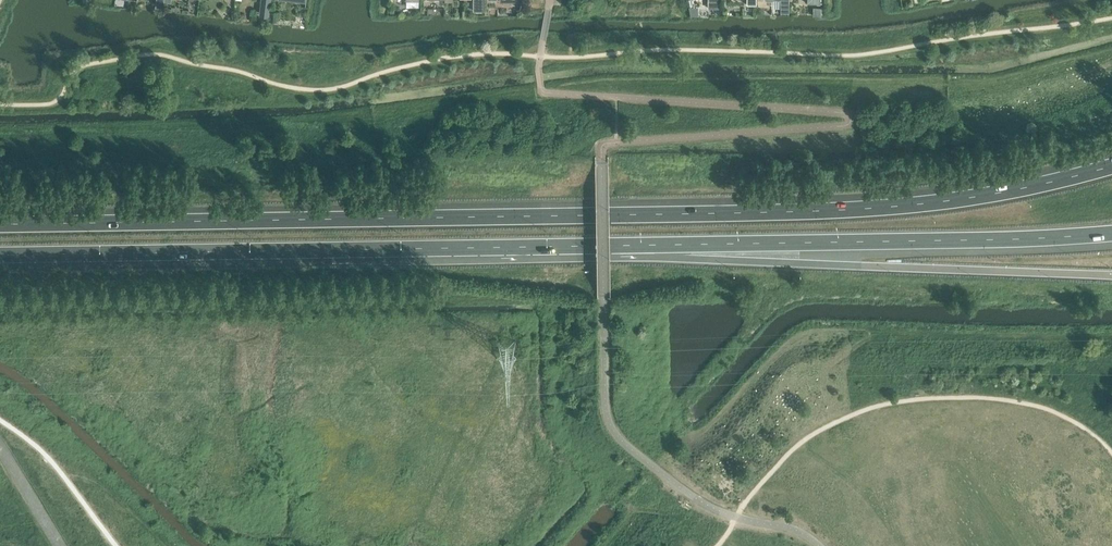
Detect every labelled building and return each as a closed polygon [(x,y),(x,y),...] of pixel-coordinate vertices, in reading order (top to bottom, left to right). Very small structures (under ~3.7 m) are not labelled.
[(260,11),(269,12),(268,16),(269,16),(269,12),(270,0),(271,0),(261,0),(260,11)] [(473,4),(473,10),(485,10),(485,4),(485,0),(473,0),(473,4)] [(781,11),(789,11),(789,0),(781,0),(781,11)] [(271,9),(270,19),(277,20),(278,10),(271,9)]
